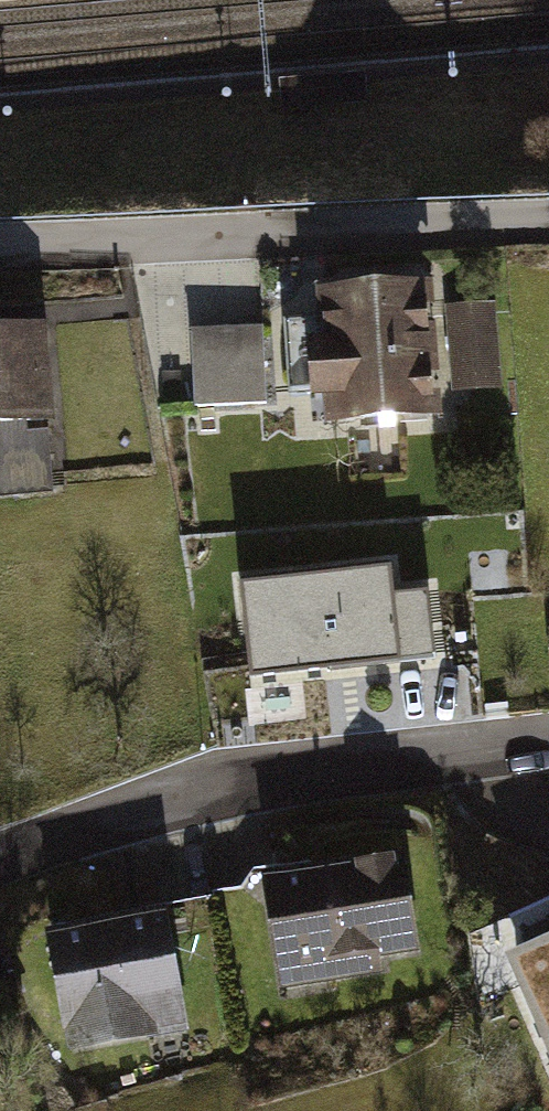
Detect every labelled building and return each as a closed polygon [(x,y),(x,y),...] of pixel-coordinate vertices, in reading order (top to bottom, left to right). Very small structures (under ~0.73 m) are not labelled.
[(360,294),(326,296),(328,321),(303,323),(304,351),(314,351),(316,388),(332,387),(334,416),(430,410),(423,290),(388,292),(388,287),(360,289),(360,294)] [(488,312),(454,314),(458,381),(492,378),(488,312)] [(265,402),(262,326),(190,329),(194,406),(265,402)] [(43,421),(35,327),(0,329),(0,425),(43,421)] [(43,421),(0,425),(0,493),(48,489),(43,421)] [(389,561),(238,577),(249,678),(435,658),(428,592),(393,596),(389,561)] [(398,861),(268,882),(281,964),(334,955),(336,969),(376,963),(373,949),(411,942),(398,861)] [(548,1044),(548,898),(510,915),(518,973),(548,1044)] [(160,919),(53,938),(68,1021),(73,1020),(78,1046),(148,1033),(147,1030),(143,1007),(173,1002),(175,1001),(160,919)] [(283,978),(336,969),(334,955),(281,964),(283,978)] [(143,1007),(147,1030),(178,1025),(173,1002),(143,1007)]
